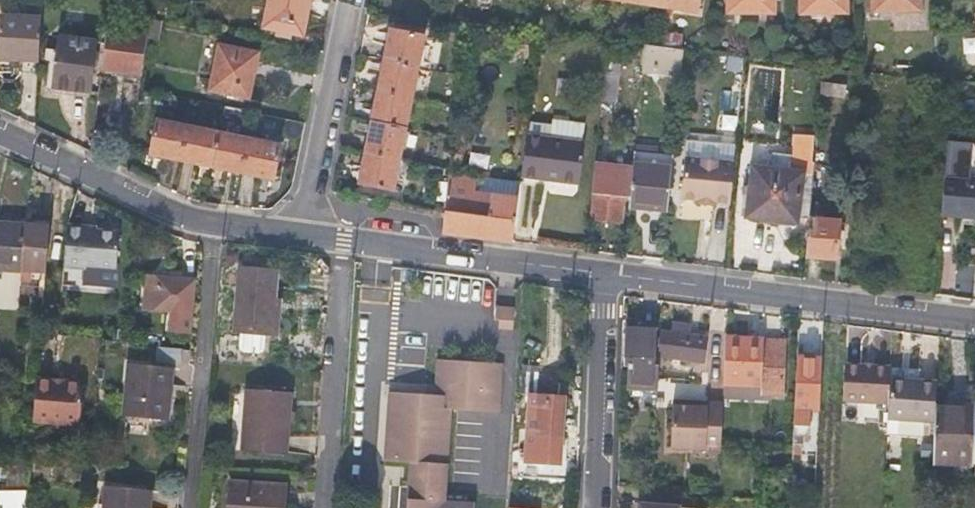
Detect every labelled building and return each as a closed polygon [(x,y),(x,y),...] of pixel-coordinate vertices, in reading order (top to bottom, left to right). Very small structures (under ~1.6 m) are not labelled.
[(304,18),(307,1),(303,0),(267,0),(261,28),(301,36),(304,18)] [(666,10),(668,0),(636,0),(635,6),(666,10)] [(666,10),(697,15),(699,0),(668,0),(666,10)] [(774,0),(728,0),(727,12),(774,14),(774,0)] [(842,0),(798,0),(799,15),(843,13),(842,0)] [(915,0),(868,0),(868,13),(915,11),(915,0)] [(149,15),(140,14),(131,13),(127,43),(144,46),(149,15)] [(18,20),(0,19),(0,63),(36,64),(39,21),(18,20)] [(383,61),(417,68),(423,40),(389,32),(383,61)] [(51,89),(68,92),(85,95),(93,45),(59,40),(51,89)] [(209,92),(228,95),(248,99),(256,52),(217,45),(209,92)] [(667,64),(667,67),(667,70),(680,72),(683,50),(644,46),(642,69),(655,71),(655,63),(667,64)] [(600,102),(607,103),(613,103),(617,58),(605,56),(600,102)] [(376,92),(410,99),(417,68),(383,61),(376,92)] [(823,82),(822,88),(822,94),(844,96),(845,83),(823,82)] [(407,115),(410,99),(376,92),(370,123),(403,130),(407,115)] [(602,116),(606,117),(611,117),(613,106),(603,105),(602,116)] [(110,114),(108,129),(114,130),(116,115),(110,114)] [(548,119),(546,138),(525,135),(519,177),(577,184),(582,143),(578,142),(581,124),(548,119)] [(147,153),(178,159),(185,126),(153,120),(147,153)] [(396,161),(403,130),(370,123),(363,154),(396,161)] [(210,165),(211,165),(217,133),(185,126),(178,159),(210,165)] [(217,133),(211,165),(241,171),(247,139),(217,133)] [(794,159),(799,159),(805,159),(806,139),(796,138),(794,159)] [(247,139),(241,171),(273,177),(279,145),(247,139)] [(390,189),(396,161),(363,154),(357,182),(390,189)] [(728,204),(732,161),(684,156),(679,199),(694,200),(694,204),(714,206),(715,202),(728,204)] [(632,169),(629,197),(628,204),(666,208),(670,167),(633,163),(632,169)] [(624,197),(629,197),(632,169),(594,165),(589,212),(606,214),(605,220),(621,221),(624,197)] [(779,214),(796,215),(800,173),(749,167),(743,216),(778,220),(779,214)] [(510,241),(518,181),(485,176),(484,180),(446,173),(444,196),(440,233),(510,241)] [(967,214),(974,215),(974,178),(944,175),(940,212),(967,214)] [(795,222),(796,215),(779,214),(778,220),(795,222)] [(841,230),(839,230),(836,230),(837,220),(807,216),(804,255),(834,258),(835,238),(840,239),(841,230)] [(23,224),(0,223),(0,268),(21,269),(23,224)] [(82,225),(66,223),(62,268),(85,270),(85,267),(114,268),(116,231),(82,228),(82,225)] [(30,270),(37,271),(45,271),(48,225),(23,224),(21,269),(20,279),(30,280),(30,270)] [(232,330),(251,332),(270,334),(275,272),(238,268),(232,330)] [(154,277),(152,309),(171,310),(170,331),(190,332),(192,278),(154,277)] [(496,319),(496,323),(496,326),(510,328),(511,307),(492,306),(492,319),(496,319)] [(622,363),(627,363),(631,363),(629,386),(655,388),(656,364),(653,364),(655,329),(623,327),(622,363)] [(686,332),(676,331),(658,330),(657,357),(704,359),(706,333),(686,332)] [(760,385),(762,340),(762,339),(724,337),(723,383),(746,384),(760,385)] [(784,342),(773,341),(762,340),(760,385),(760,392),(782,393),(784,342)] [(818,364),(815,364),(812,364),(812,357),(797,356),(794,415),(809,416),(811,375),(817,376),(818,364)] [(438,358),(414,357),(412,394),(386,392),(383,461),(408,462),(405,507),(431,507),(438,358)] [(438,358),(431,507),(473,507),(473,501),(445,499),(435,499),(439,408),(450,409),(496,411),(500,361),(438,358)] [(165,393),(166,379),(167,366),(127,362),(122,416),(166,419),(168,394),(165,393)] [(888,366),(844,363),(841,400),(886,403),(887,377),(888,366)] [(933,380),(887,377),(886,403),(885,418),(884,432),(920,435),(921,420),(931,420),(932,405),(933,380)] [(81,382),(36,380),(33,422),(79,425),(81,382)] [(746,396),(746,384),(723,383),(722,396),(746,396)] [(240,452),(262,453),(283,455),(288,394),(246,390),(240,452)] [(523,434),(540,435),(557,436),(559,398),(525,396),(523,434)] [(671,404),(670,425),(670,446),(720,447),(722,401),(705,400),(705,405),(671,404)] [(929,457),(950,458),(971,458),(973,406),(932,405),(931,420),(929,457)] [(450,409),(439,408),(435,499),(445,499),(450,409)] [(144,487),(104,483),(102,507),(142,507),(144,487)] [(233,507),(284,507),(285,488),(236,483),(233,507)] [(27,489),(3,490),(4,507),(28,507),(27,489)]
